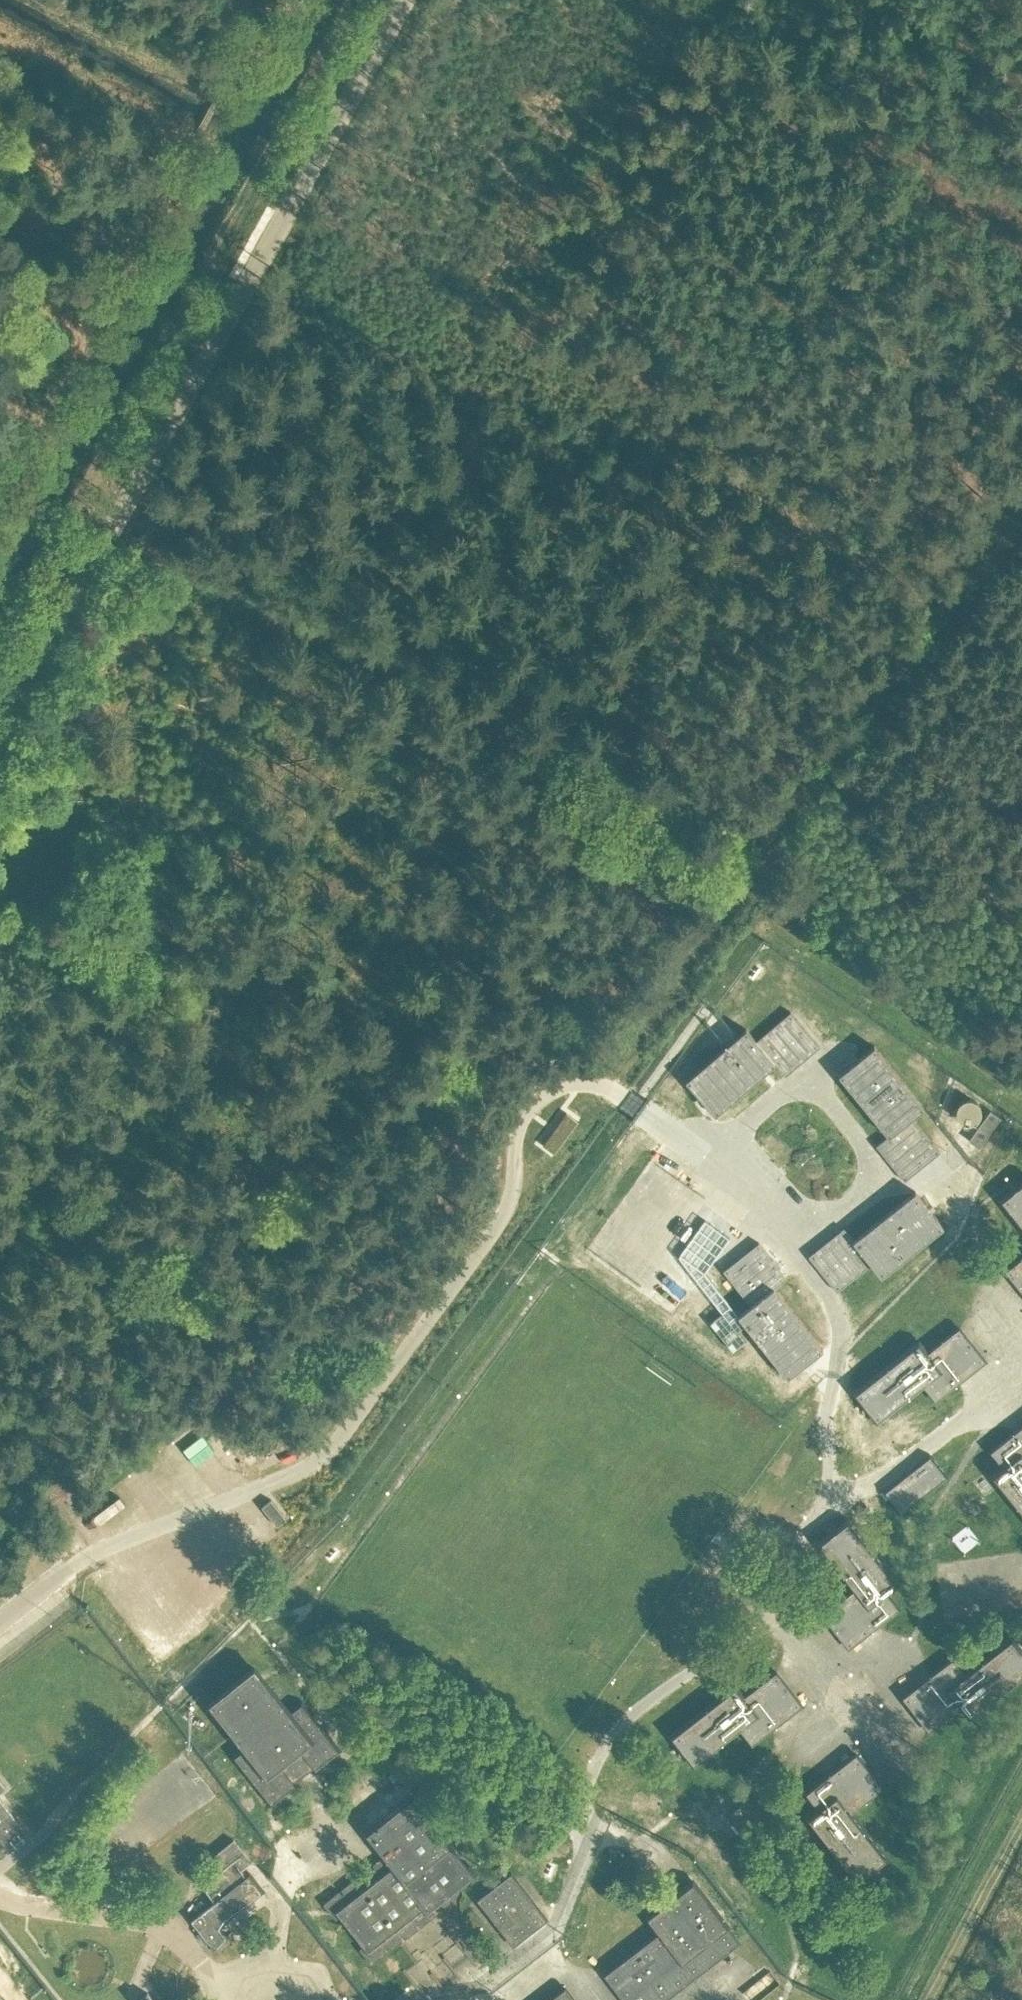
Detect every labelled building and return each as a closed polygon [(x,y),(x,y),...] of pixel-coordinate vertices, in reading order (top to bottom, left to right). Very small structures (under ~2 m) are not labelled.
[(785,1074),(818,1046),(790,1012),(756,1041),(746,1029),(686,1079),(715,1112),(775,1062),(785,1074)] [(904,1179),(938,1151),(910,1117),(923,1107),(874,1046),(840,1074),(889,1135),(876,1145),(904,1179)] [(980,1114),(981,1108),(978,1102),(973,1099),(967,1098),(961,1101),(958,1106),(957,1112),(960,1117),(965,1121),(971,1122),(977,1119),(980,1114)] [(978,1145),(999,1116),(990,1109),(969,1138),(978,1145)] [(577,1120),(566,1112),(543,1144),(553,1151),(577,1120)] [(1000,1199),(1021,1226),(1021,1182),(1000,1199)] [(881,1274),(942,1226),(914,1192),(853,1240),(843,1228),(809,1255),(836,1290),(871,1262),(881,1274)] [(751,1305),(738,1315),(728,1322),(720,1311),(708,1321),(730,1349),(742,1339),(735,1330),(745,1322),(786,1375),(821,1348),(773,1287),(785,1277),(758,1242),(723,1270),(751,1305)] [(1004,1270),(1021,1292),(1021,1256),(1004,1270)] [(876,1419),(921,1383),(935,1400),(984,1360),(957,1327),(925,1352),(917,1342),(854,1392),(876,1419)] [(1002,1466),(993,1474),(1021,1511),(1021,1424),(989,1450),(1002,1466)] [(945,1478),(929,1456),(882,1491),(898,1512),(945,1478)] [(898,1608),(885,1591),(895,1584),(846,1521),(819,1542),(854,1588),(821,1614),(847,1647),(898,1608)] [(964,1673),(952,1657),(902,1696),(928,1730),(961,1704),(969,1714),(1021,1673),(1021,1653),(1010,1638),(964,1673)] [(293,1783),(313,1767),(314,1768),(337,1749),(301,1702),(289,1711),(253,1666),(212,1698),(208,1701),(231,1730),(245,1747),(234,1756),(271,1802),(293,1784),(293,1783)] [(692,1762),(739,1727),(751,1743),(802,1704),(775,1671),(742,1696),(734,1686),(671,1735),(692,1762)] [(805,1792),(818,1808),(808,1816),(857,1879),(884,1857),(849,1812),(882,1787),(855,1753),(805,1792)] [(340,1915),(363,1945),(358,1948),(371,1964),(387,1951),(384,1948),(386,1946),(388,1949),(402,1939),(399,1936),(402,1934),(404,1937),(417,1927),(415,1924),(417,1922),(419,1925),(436,1913),(430,1905),(472,1873),(449,1845),(410,1797),(366,1831),(385,1855),(372,1864),(374,1868),(372,1869),(370,1866),(356,1876),(359,1880),(356,1882),(354,1879),(341,1888),(344,1892),(341,1894),(339,1891),(322,1903),(335,1919),(340,1915)] [(747,1831),(761,1820),(745,1799),(730,1810),(747,1831)] [(6,1847),(25,1833),(0,1801),(0,1839),(6,1847)] [(262,1891),(248,1874),(246,1875),(240,1867),(247,1862),(230,1838),(209,1854),(220,1869),(200,1884),(213,1901),(190,1919),(199,1930),(197,1932),(206,1943),(208,1941),(213,1948),(227,1937),(219,1925),(262,1891)] [(510,1872),(476,1898),(512,1944),(546,1918),(510,1872)] [(726,1926),(692,1881),(647,1916),(659,1931),(604,1973),(624,1999),(661,1999),(738,1941),(726,1926)] [(547,1999),(574,1999),(564,1987),(547,1999)]
